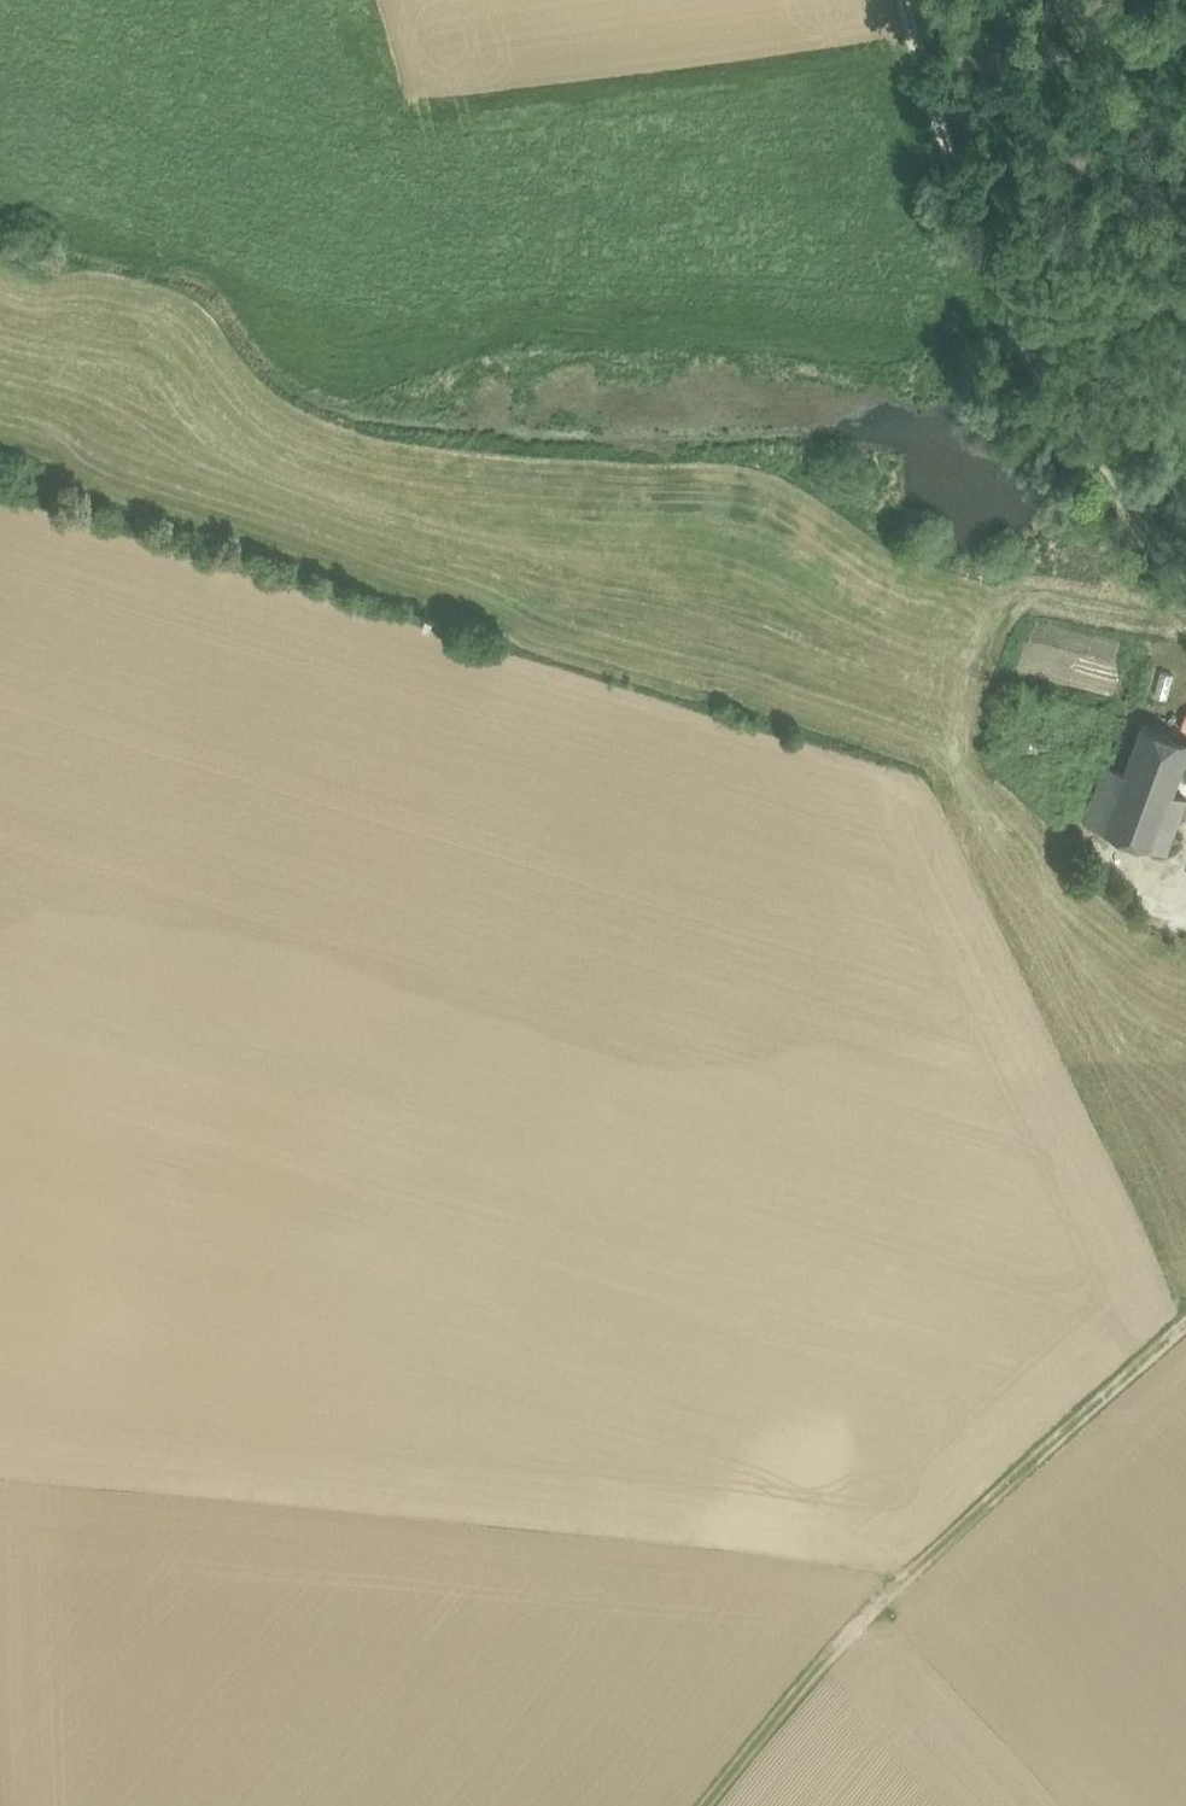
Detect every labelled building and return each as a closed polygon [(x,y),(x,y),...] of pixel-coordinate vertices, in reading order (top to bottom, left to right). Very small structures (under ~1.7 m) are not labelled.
[(1142,723),(1124,772),(1104,829),(1167,852),(1185,800),(1185,797),(1173,793),(1185,758),(1185,739),(1142,723)] [(1108,766),(1087,823),(1104,829),(1124,772),(1108,766)]
